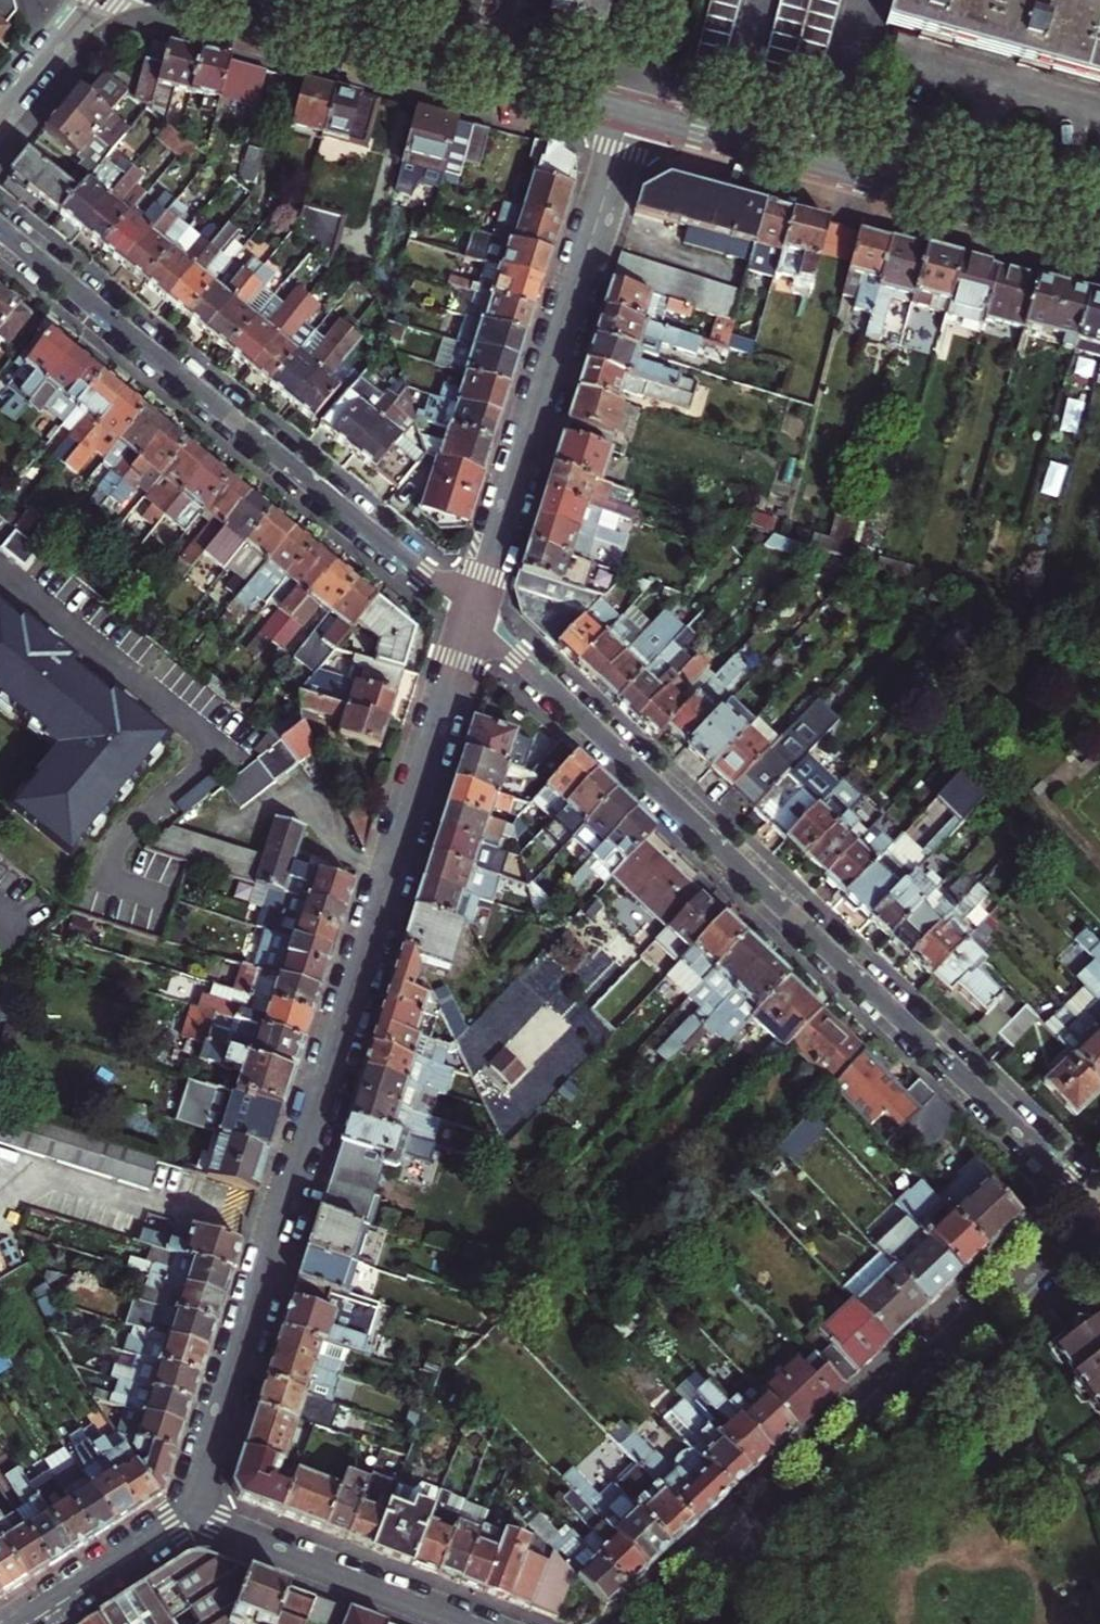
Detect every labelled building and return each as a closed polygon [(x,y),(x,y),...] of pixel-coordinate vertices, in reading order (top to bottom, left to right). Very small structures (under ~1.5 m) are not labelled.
[(4,33),(7,30),(3,27),(16,10),(14,0),(0,0),(0,29),(4,33)] [(548,4),(575,11),(572,18),(597,26),(605,0),(549,0),(548,4)] [(729,0),(700,0),(688,46),(715,54),(729,0)] [(828,0),(771,0),(753,66),(807,79),(828,0)] [(886,17),(919,25),(953,34),(1018,52),(1051,61),(1099,74),(1099,0),(890,0),(886,17)] [(953,34),(919,25),(917,31),(932,36),(951,41),(953,34)] [(122,88),(138,102),(144,81),(176,89),(178,83),(188,44),(171,40),(153,35),(148,55),(132,51),(122,88)] [(202,48),(188,44),(178,83),(194,87),(191,100),(204,103),(207,89),(217,52),(202,48)] [(254,61),(217,52),(207,89),(244,98),(254,61)] [(1051,61),(1018,52),(1016,58),(1035,63),(1050,67),(1051,61)] [(102,107),(119,86),(95,66),(79,87),(70,80),(61,91),(52,101),(67,112),(64,117),(82,130),(83,129),(102,143),(120,121),(102,107)] [(310,124),(322,80),(304,75),(290,71),(278,116),(310,124)] [(342,85),(322,80),(310,124),(309,127),(357,139),(369,93),(342,85)] [(102,143),(83,129),(82,130),(64,117),(67,112),(52,101),(43,113),(34,124),(81,162),(83,160),(86,162),(102,143)] [(429,109),(408,103),(386,184),(405,190),(413,176),(433,182),(435,175),(451,115),(429,109)] [(458,116),(451,115),(435,175),(441,178),(458,116)] [(457,155),(467,119),(458,116),(441,178),(451,180),(457,155)] [(473,159),(483,123),(467,119),(457,155),(473,159)] [(525,171),(516,201),(554,212),(559,197),(565,175),(568,164),(563,162),(564,157),(555,147),(556,143),(527,135),(522,154),(527,156),(523,170),(525,171)] [(237,142),(229,173),(241,176),(249,145),(237,142)] [(17,146),(0,167),(31,192),(49,207),(66,187),(17,146)] [(77,173),(66,187),(49,207),(59,215),(70,224),(73,226),(86,210),(82,207),(96,189),(98,190),(115,169),(103,160),(86,181),(77,173)] [(82,233),(91,241),(119,207),(109,199),(126,178),(115,169),(98,190),(96,189),(82,207),(86,210),(73,226),(82,233)] [(674,234),(742,252),(745,238),(756,197),(699,182),(657,170),(631,188),(626,204),(679,219),(676,228),(674,234)] [(140,225),(158,203),(167,192),(155,182),(128,215),(119,207),(91,241),(101,249),(111,257),(124,241),(129,244),(143,227),(140,225)] [(554,212),(516,201),(499,195),(488,230),(543,246),(548,230),(554,212)] [(756,197),(745,238),(757,241),(774,245),(784,205),(770,201),(756,197)] [(326,256),(338,211),(290,198),(284,222),(315,247),(325,255),(326,256)] [(134,276),(161,242),(152,234),(169,212),(158,203),(140,225),(143,227),(129,244),(124,241),(111,257),(114,259),(124,267),(134,276)] [(804,285),(807,272),(822,215),(803,210),(784,205),(774,245),(769,265),(791,271),(789,281),(804,285)] [(161,242),(179,220),(169,212),(152,234),(161,242)] [(822,215),(807,272),(820,276),(826,254),(844,259),(853,223),(836,219),(822,215)] [(181,257),(183,259),(201,238),(179,220),(161,242),(134,276),(145,285),(156,293),(157,294),(171,279),(167,275),(181,257)] [(477,256),(535,273),(539,260),(543,246),(488,230),(465,223),(457,250),(464,252),(470,253),(477,256)] [(864,310),(886,233),(868,228),(853,223),(844,259),(836,288),(848,291),(851,280),(847,274),(848,268),(859,271),(850,306),(864,310)] [(903,297),(906,288),(918,241),(900,236),(886,233),(864,310),(859,330),(873,334),(884,291),(903,297)] [(221,254),(210,245),(201,238),(183,259),(181,257),(167,275),(171,279),(157,294),(166,301),(177,310),(204,276),(221,254)] [(741,256),(752,259),(757,241),(745,238),(742,252),(741,256)] [(918,241),(906,288),(941,297),(953,251),(935,245),(918,241)] [(612,246),(603,275),(649,289),(687,301),(710,308),(726,313),(732,288),(733,284),(612,246)] [(313,271),(325,255),(315,247),(302,262),(313,271)] [(226,295),(244,273),(255,259),(244,250),(233,264),(221,254),(204,276),(177,310),(188,320),(195,325),(209,309),(214,314),(228,296),(226,295)] [(973,321),(976,312),(990,261),(972,256),(953,251),(941,297),(937,312),(973,321)] [(470,253),(464,252),(458,273),(470,277),(477,256),(470,253)] [(440,276),(451,279),(526,302),(530,290),(531,286),(535,273),(477,256),(470,277),(458,273),(441,268),(440,276)] [(1016,323),(1030,272),(1008,266),(990,261),(976,312),(1016,323)] [(1065,345),(1068,335),(1081,286),(1052,278),(1030,272),(1016,323),(1054,333),(1052,342),(1065,345)] [(219,345),(246,311),(236,303),(254,281),(244,273),(226,295),(228,296),(214,314),(209,309),(195,325),(199,328),(209,336),(219,345)] [(599,290),(595,302),(654,320),(657,306),(677,312),(679,308),(684,309),(687,301),(649,289),(603,275),(599,290)] [(526,302),(451,279),(448,289),(463,293),(458,309),(518,328),(522,314),(526,302)] [(264,289),(246,311),(219,345),(229,353),(241,361),(243,364),(256,348),(251,343),(265,326),(267,328),(298,289),(299,288),(290,280),(275,298),(264,289)] [(264,289),(254,281),(236,303),(246,311),(264,289)] [(382,286),(380,315),(400,321),(401,322),(409,294),(382,286)] [(1099,334),(1099,291),(1097,290),(1081,286),(1068,335),(1098,343),(1099,334)] [(262,379),(289,345),(306,324),(295,316),(309,299),(298,289),(267,328),(265,326),(251,343),(256,348),(243,364),(252,371),(262,379)] [(0,294),(0,337),(21,311),(4,297),(0,294)] [(590,316),(586,331),(630,345),(647,351),(652,334),(664,337),(714,353),(718,340),(703,335),(673,326),(654,320),(595,302),(590,316)] [(458,309),(443,305),(435,332),(437,332),(450,336),(458,309)] [(673,326),(677,312),(657,306),(654,320),(673,326)] [(703,335),(718,340),(726,313),(710,308),(703,335)] [(450,336),(510,354),(514,341),(518,328),(458,309),(450,336)] [(298,353),(289,345),(262,379),(271,387),(280,394),(293,378),(298,381),(312,364),(309,362),(342,322),(331,312),(298,353)] [(400,321),(380,315),(387,346),(392,347),(400,321)] [(280,394),(282,396),(292,404),(302,412),(330,379),(320,371),(337,349),(353,331),(342,322),(309,362),(312,364),(298,381),(293,378),(280,394)] [(59,343),(50,336),(41,328),(0,379),(0,386),(10,394),(0,405),(0,412),(5,416),(35,377),(37,378),(50,362),(47,359),(59,343)] [(630,345),(586,331),(581,344),(578,355),(665,382),(669,370),(650,364),(651,361),(627,354),(630,345)] [(506,366),(510,354),(450,336),(437,332),(430,359),(456,367),(501,381),(506,366)] [(659,354),(664,337),(652,334),(647,351),(659,354)] [(1068,335),(1065,345),(1095,353),(1096,347),(1098,343),(1068,335)] [(56,395),(66,403),(93,369),(77,357),(62,345),(59,343),(47,359),(50,362),(37,378),(35,377),(5,416),(14,424),(27,407),(28,409),(33,403),(43,411),(56,395)] [(320,371),(330,379),(347,357),(337,349),(320,371)] [(752,383),(776,390),(784,360),(759,352),(752,383)] [(665,382),(578,355),(574,367),(570,381),(606,393),(609,382),(633,389),(633,386),(685,402),(689,389),(665,382)] [(374,416),(372,414),(397,383),(397,382),(392,365),(377,383),(355,364),(311,418),(327,431),(342,444),(356,428),(361,432),(374,416)] [(498,392),(501,381),(456,367),(452,383),(433,378),(429,391),(433,392),(492,409),(498,392)] [(99,402),(112,385),(102,377),(93,369),(66,403),(76,411),(59,433),(70,442),(86,422),(87,423),(102,405),(99,402)] [(619,410),(623,398),(606,393),(570,381),(562,406),(555,430),(602,444),(613,409),(619,410)] [(389,482),(417,448),(407,413),(397,383),(372,414),(374,416),(361,432),(356,428),(342,444),(365,463),(389,482)] [(124,395),(112,385),(99,402),(102,405),(87,423),(86,422),(70,442),(56,458),(67,467),(85,446),(98,429),(109,438),(136,404),(124,395)] [(420,389),(415,406),(428,410),(433,392),(429,391),(420,389)] [(489,421),(492,409),(433,392),(428,410),(415,406),(412,415),(441,424),(484,436),(489,421)] [(38,417),(43,411),(33,403),(28,409),(38,417)] [(147,414),(136,404),(109,438),(95,455),(116,472),(130,455),(128,453),(142,435),(146,438),(158,423),(147,414)] [(168,430),(158,423),(146,438),(142,435),(128,453),(130,455),(116,472),(101,490),(111,498),(140,463),(151,472),(178,438),(168,430)] [(479,451),(484,436),(441,424),(434,446),(425,442),(423,450),(475,466),(479,451)] [(109,438),(98,429),(85,446),(95,455),(109,438)] [(602,444),(555,430),(550,446),(545,460),(594,475),(603,444),(602,444)] [(183,469),(196,453),(187,446),(178,438),(151,472),(161,479),(133,515),(143,524),(171,489),(173,490),(187,472),(183,469)] [(475,466),(423,450),(407,499),(420,510),(433,521),(459,517),(475,466)] [(193,507),(221,473),(209,464),(198,455),(196,453),(183,469),(187,472),(173,490),(171,489),(143,524),(141,526),(153,536),(167,519),(183,499),(193,507)] [(541,475),(537,487),(595,505),(603,478),(594,475),(545,460),(541,475)] [(232,482),(221,473),(193,507),(202,515),(163,562),(175,572),(197,545),(214,524),(211,521),(226,504),(231,507),(243,492),(232,482)] [(533,500),(529,513),(586,530),(592,532),(613,539),(615,531),(604,528),(605,525),(590,521),(595,505),(537,487),(533,500)] [(253,499),(243,492),(231,507),(226,504),(211,521),(214,524),(197,545),(209,554),(212,550),(222,558),(236,542),(264,507),(253,499)] [(5,522),(13,528),(31,507),(23,499),(5,522)] [(177,527),(193,507),(183,499),(167,519),(177,527)] [(272,515),(264,507),(236,542),(245,550),(232,566),(215,587),(227,597),(272,542),(268,537),(281,522),(272,515)] [(586,530),(529,513),(525,525),(521,538),(583,557),(585,550),(580,548),(586,530)] [(272,542),(227,597),(237,605),(267,567),(278,576),(306,542),(293,532),(281,522),(268,537),(272,542)] [(769,530),(759,541),(766,543),(788,550),(798,540),(769,530)] [(613,539),(592,532),(591,537),(597,539),(596,543),(627,553),(629,543),(613,539)] [(583,557),(521,538),(517,551),(513,565),(553,577),(557,565),(578,572),(583,557)] [(798,540),(788,550),(818,560),(828,550),(798,540)] [(245,550),(236,542),(222,558),(232,566),(245,550)] [(317,551),(306,542),(278,576),(287,583),(270,604),(256,622),(267,631),(279,616),(299,592),(297,591),(311,573),(316,577),(329,560),(317,551)] [(321,610),(348,576),(338,568),(329,560),(316,577),(311,573),(297,591),(299,592),(279,616),(292,626),(312,602),(321,610)] [(553,577),(513,565),(509,576),(506,588),(511,606),(548,642),(591,597),(598,590),(553,577)] [(287,583),(278,576),(261,596),(270,604),(287,583)] [(350,615),(369,592),(358,584),(348,576),(321,610),(285,654),(306,670),(320,652),(328,642),(350,615)] [(369,592),(350,615),(370,632),(364,652),(368,654),(396,661),(408,625),(389,609),(369,592)] [(559,652),(569,661),(611,617),(591,597),(548,642),(559,652)] [(614,652),(588,680),(599,690),(608,699),(661,644),(651,635),(670,615),(659,605),(630,635),(614,652)] [(661,644),(608,699),(619,709),(628,718),(685,657),(674,646),(707,612),(699,605),(661,644)] [(60,748),(70,767),(25,821),(80,866),(175,750),(124,709),(121,714),(70,672),(74,668),(23,626),(20,631),(0,614),(0,699),(60,748)] [(611,628),(616,622),(611,617),(569,661),(578,670),(588,680),(614,652),(607,646),(618,635),(611,628)] [(630,635),(616,622),(611,628),(618,635),(607,646),(614,652),(630,635)] [(337,645),(328,642),(320,652),(327,658),(337,645)] [(659,727),(710,673),(689,653),(685,657),(628,718),(638,728),(648,738),(659,727)] [(396,661),(368,654),(359,681),(347,677),(344,689),(301,676),(292,687),(340,701),(339,704),(359,710),(360,705),(381,711),(388,690),(396,661)] [(729,654),(710,673),(659,727),(668,735),(677,744),(715,704),(726,693),(718,686),(739,664),(729,654)] [(340,701),(292,687),(292,717),(305,721),(309,709),(335,718),(331,729),(371,741),(374,731),(381,711),(360,705),(359,710),(339,704),(340,701)] [(462,726),(456,745),(516,765),(530,723),(512,717),(513,714),(470,701),(462,726)] [(715,704),(677,744),(689,755),(701,767),(739,727),(715,704)] [(234,804),(306,744),(292,717),(268,736),(215,781),(234,804)] [(762,748),(739,727),(701,767),(712,777),(723,788),(759,751),(762,748)] [(545,775),(568,750),(555,737),(526,768),(532,770),(545,775)] [(516,765),(456,745),(451,760),(446,776),(489,790),(495,772),(527,784),(532,770),(526,768),(516,765)] [(811,750),(806,745),(800,750),(805,755),(811,750)] [(545,815),(589,770),(579,760),(568,750),(545,775),(526,796),(545,815)] [(759,751),(723,788),(733,798),(744,808),(779,771),(759,751)] [(565,834),(608,788),(598,779),(589,770),(545,815),(565,834)] [(779,771),(744,808),(760,823),(775,838),(811,802),(779,771)] [(914,863),(977,798),(954,773),(925,802),(943,820),(907,856),(914,863)] [(442,788),(439,800),(483,814),(487,802),(502,807),(505,794),(489,790),(446,776),(442,788)] [(618,798),(608,788),(565,834),(579,849),(576,852),(581,857),(628,808),(618,798)] [(785,848),(795,857),(841,810),(843,808),(824,789),(811,802),(775,838),(785,848)] [(352,793),(334,801),(355,844),(364,817),(352,793)] [(483,814),(439,800),(435,812),(430,825),(490,843),(497,818),(483,814)] [(638,817),(628,808),(581,857),(576,863),(533,907),(532,908),(542,917),(593,863),(604,874),(637,839),(648,827),(638,817)] [(841,810),(795,857),(804,866),(814,875),(861,829),(841,810)] [(268,884),(336,905),(345,876),(317,868),(299,863),(287,859),(298,822),(267,812),(256,851),(163,824),(137,845),(268,884)] [(525,837),(531,831),(511,812),(503,820),(513,849),(525,837)] [(537,824),(542,830),(556,843),(565,834),(545,815),(537,824)] [(870,819),(861,829),(814,875),(824,884),(834,895),(889,839),(890,838),(870,819)] [(531,831),(525,837),(530,842),(542,830),(537,824),(531,831)] [(490,843),(430,825),(427,837),(422,851),(487,870),(495,872),(503,847),(490,843)] [(579,849),(565,834),(556,843),(576,863),(581,857),(576,852),(579,849)] [(637,839),(604,874),(659,928),(693,892),(664,865),(637,839)] [(859,918),(905,871),(886,853),(894,844),(889,839),(834,895),(837,903),(840,906),(844,909),(850,910),(859,918)] [(487,870),(422,851),(418,863),(414,876),(466,892),(479,896),(487,870)] [(302,852),(299,863),(317,868),(320,857),(302,852)] [(495,872),(487,870),(479,896),(489,899),(495,880),(497,873),(495,872)] [(926,891),(905,871),(859,918),(869,928),(879,938),(924,892),(926,891)] [(497,873),(495,880),(503,883),(505,876),(497,873)] [(924,892),(879,938),(889,947),(899,956),(968,886),(956,874),(931,899),(924,892)] [(407,899),(406,902),(457,919),(466,892),(414,876),(410,889),(407,899)] [(333,914),(336,905),(268,884),(262,903),(275,907),(330,924),(333,914)] [(978,895),(968,886),(899,956),(910,967),(921,978),(957,938),(964,930),(954,920),(978,895)] [(659,928),(681,950),(715,914),(704,903),(693,892),(659,928)] [(441,969),(457,919),(406,902),(402,916),(396,932),(409,958),(441,969)] [(275,907),(270,926),(324,943),(327,932),(330,924),(275,907)] [(695,979),(738,934),(726,924),(715,914),(681,950),(648,984),(658,993),(670,981),(683,967),(695,979)] [(250,943),(264,946),(318,963),(321,953),(324,943),(270,926),(256,922),(250,943)] [(389,956),(382,977),(423,989),(409,958),(396,932),(389,956)] [(686,1032),(760,955),(750,946),(738,934),(695,979),(682,992),(694,1004),(676,1022),(686,1032)] [(967,971),(978,960),(957,938),(921,978),(939,996),(946,988),(956,997),(975,1016),(966,1025),(981,1040),(989,1032),(1001,1019),(986,1005),(994,997),(967,971)] [(1099,970),(1099,952),(1090,941),(1081,950),(1099,970)] [(244,961),(258,966),(264,946),(250,943),(244,961)] [(264,946),(258,966),(312,983),(315,973),(318,963),(264,946)] [(745,1013),(781,976),(771,966),(760,955),(686,1032),(695,1040),(703,1030),(705,1032),(714,1022),(726,1009),(738,1021),(745,1013)] [(245,990),(304,1008),(307,997),(312,983),(258,966),(244,961),(235,958),(233,966),(243,969),(241,977),(231,974),(228,984),(234,987),(245,990)] [(233,966),(231,974),(241,977),(243,969),(233,966)] [(683,967),(670,981),(682,992),(695,979),(683,967)] [(798,992),(781,976),(745,1013),(769,1036),(754,1053),(763,1062),(782,1042),(815,1007),(798,992)] [(379,986),(376,998),(436,1016),(423,989),(382,977),(379,986)] [(245,990),(234,987),(230,1001),(241,1004),(245,990)] [(235,1015),(296,1034),(299,1022),(304,1008),(245,990),(241,1004),(230,1001),(195,990),(191,1001),(226,1012),(235,1015)] [(372,1008),(369,1020),(429,1038),(434,1023),(440,1025),(436,1016),(376,998),(372,1008)] [(1018,1003),(1001,1019),(989,1032),(997,1039),(1003,1045),(1030,1017),(1018,1003)] [(1061,1050),(1096,1087),(1099,1083),(1099,1051),(1070,1019),(1057,1005),(1047,1015),(1058,1026),(1048,1036),(1058,1047),(1061,1050)] [(1070,1019),(1099,1051),(1099,1011),(1094,1005),(1084,1014),(1080,1009),(1070,1019)] [(837,1028),(815,1007),(782,1042),(826,1084),(858,1049),(859,1048),(837,1028)] [(726,1034),(738,1021),(726,1009),(714,1022),(726,1034)] [(235,1015),(226,1012),(221,1030),(229,1033),(235,1015)] [(290,1051),(296,1034),(235,1015),(229,1033),(221,1030),(184,1020),(183,1026),(166,1021),(160,1041),(182,1048),(186,1036),(215,1045),(221,1047),(286,1065),(290,1051)] [(366,1028),(362,1039),(422,1058),(427,1044),(444,1049),(449,1045),(429,1038),(369,1020),(366,1028)] [(211,1056),(215,1045),(186,1036),(182,1048),(211,1056)] [(422,1058),(362,1039),(358,1052),(354,1064),(430,1088),(438,1063),(422,1058)] [(226,1088),(274,1102),(279,1086),(286,1065),(221,1047),(216,1064),(232,1070),(226,1088)] [(1054,1056),(1061,1050),(1058,1047),(1044,1060),(1051,1067),(1058,1060),(1054,1056)] [(896,1128),(928,1096),(911,1079),(898,1092),(886,1079),(858,1049),(826,1084),(823,1088),(879,1146),(896,1128)] [(1096,1087),(1061,1050),(1054,1056),(1058,1060),(1051,1067),(1035,1081),(1066,1114),(1083,1099),(1096,1087)] [(503,1052),(486,1067),(506,1088),(522,1073),(503,1052)] [(430,1088),(354,1064),(351,1074),(347,1087),(423,1111),(430,1088)] [(211,1128),(224,1087),(184,1075),(172,1116),(206,1127),(211,1128)] [(267,1126),(274,1102),(226,1088),(224,1087),(211,1128),(261,1143),(267,1126)] [(423,1111),(347,1087),(343,1099),(338,1114),(414,1138),(423,1111)] [(950,1117),(928,1096),(896,1128),(919,1150),(950,1117)] [(801,1112),(769,1147),(784,1163),(819,1130),(801,1112)] [(334,1128),(331,1136),(373,1149),(371,1156),(372,1160),(384,1163),(390,1160),(407,1166),(416,1138),(414,1138),(338,1114),(334,1128)] [(258,1153),(261,1143),(211,1128),(206,1127),(194,1166),(249,1183),(258,1153)] [(951,1177),(929,1198),(945,1215),(978,1249),(995,1233),(1013,1216),(984,1186),(989,1180),(966,1157),(949,1174),(951,1177)] [(308,1207),(357,1223),(367,1192),(318,1177),(313,1193),(308,1207)] [(929,1198),(911,1180),(898,1192),(926,1222),(923,1225),(928,1231),(945,1215),(929,1198)] [(978,1249),(945,1215),(928,1231),(923,1225),(926,1222),(898,1192),(888,1203),(898,1213),(954,1272),(966,1260),(978,1249)] [(348,1259),(360,1223),(357,1223),(308,1207),(303,1225),(297,1243),(348,1259)] [(954,1272),(898,1213),(863,1246),(883,1267),(919,1305),(936,1288),(954,1272)] [(133,1220),(128,1237),(165,1248),(223,1266),(227,1251),(232,1236),(165,1215),(161,1229),(133,1220)] [(287,1275),(338,1291),(348,1259),(297,1243),(293,1258),(287,1275)] [(141,1269),(215,1292),(218,1283),(223,1266),(165,1248),(160,1264),(149,1261),(143,1263),(141,1269)] [(899,1324),(919,1305),(883,1267),(846,1302),(882,1340),(899,1324)] [(150,1301),(207,1318),(211,1305),(215,1292),(141,1269),(139,1275),(142,1283),(153,1286),(148,1300),(150,1301)] [(279,1301),(270,1327),(317,1342),(355,1355),(358,1345),(351,1343),(365,1299),(338,1291),(287,1275),(279,1301)] [(33,1300),(45,1322),(52,1318),(35,1286),(31,1288),(36,1298),(33,1300)] [(821,1347),(809,1359),(814,1364),(834,1385),(857,1363),(882,1340),(846,1302),(844,1300),(809,1334),(821,1347)] [(123,1323),(198,1347),(202,1332),(207,1318),(150,1301),(145,1317),(118,1307),(114,1320),(123,1323)] [(1093,1314),(1080,1324),(1067,1321),(1065,1335),(1046,1349),(1067,1378),(1065,1379),(1095,1420),(1097,1419),(1099,1423),(1099,1324),(1093,1314)] [(133,1354),(190,1372),(194,1360),(198,1347),(123,1323),(121,1330),(124,1336),(137,1340),(133,1354)] [(266,1341),(263,1353),(332,1375),(337,1376),(342,1363),(313,1354),(317,1342),(270,1327),(266,1341)] [(332,1375),(263,1353),(258,1366),(254,1379),(324,1401),(332,1375)] [(186,1385),(190,1372),(133,1354),(129,1367),(117,1364),(111,1367),(109,1375),(125,1379),(182,1398),(186,1385)] [(834,1385),(814,1364),(799,1377),(787,1364),(755,1393),(758,1396),(788,1429),(810,1407),(834,1385)] [(109,1375),(104,1390),(120,1395),(125,1379),(109,1375)] [(177,1412),(182,1398),(125,1379),(120,1395),(104,1390),(101,1392),(99,1387),(88,1383),(85,1392),(89,1396),(174,1424),(177,1412)] [(250,1391),(246,1405),(305,1423),(321,1428),(330,1403),(324,1401),(254,1379),(250,1391)] [(709,1410),(696,1423),(741,1472),(753,1461),(763,1451),(722,1406),(702,1384),(692,1391),(709,1410)] [(747,1384),(730,1399),(741,1411),(758,1396),(755,1393),(747,1384)] [(170,1435),(174,1424),(89,1396),(96,1409),(109,1413),(107,1418),(117,1421),(132,1425),(128,1436),(166,1448),(170,1435)] [(741,1411),(730,1399),(722,1406),(763,1451),(776,1440),(788,1429),(758,1396),(741,1411)] [(692,1459),(721,1491),(731,1482),(741,1472),(696,1423),(676,1400),(663,1412),(683,1434),(676,1441),(692,1459)] [(305,1423),(246,1405),(240,1425),(233,1446),(275,1459),(289,1464),(305,1423)] [(114,1432),(128,1436),(132,1425),(117,1421),(114,1432)] [(148,1493),(119,1446),(107,1453),(87,1422),(76,1430),(84,1441),(126,1507),(136,1500),(148,1493)] [(627,1433),(613,1445),(649,1485),(685,1526),(702,1509),(721,1491),(692,1459),(684,1456),(679,1456),(673,1460),(670,1465),(669,1471),(670,1475),(674,1480),(670,1483),(659,1469),(662,1466),(649,1451),(646,1455),(627,1433)] [(127,1441),(119,1446),(148,1493),(152,1490),(155,1485),(161,1466),(166,1448),(128,1436),(127,1441)] [(116,1514),(126,1507),(84,1441),(77,1445),(86,1459),(72,1468),(106,1520),(116,1514)] [(268,1483),(275,1459),(233,1446),(222,1481),(228,1495),(249,1503),(272,1512),(281,1487),(268,1483)] [(582,1446),(575,1453),(612,1495),(624,1508),(631,1502),(582,1446)] [(553,1477),(566,1465),(556,1455),(543,1466),(553,1477)] [(95,1527),(106,1520),(72,1468),(66,1459),(59,1463),(65,1472),(56,1478),(59,1482),(62,1480),(70,1493),(61,1498),(84,1534),(95,1527)] [(553,1477),(562,1487),(637,1570),(649,1560),(660,1549),(624,1508),(612,1495),(602,1505),(566,1465),(553,1477)] [(63,1548),(40,1512),(33,1502),(10,1466),(0,1472),(0,1473),(21,1505),(11,1513),(43,1561),(54,1554),(63,1548)] [(338,1466),(331,1486),(315,1528),(326,1532),(339,1538),(362,1475),(338,1466)] [(315,1528),(331,1486),(287,1469),(281,1487),(272,1512),(294,1520),(315,1528)] [(364,1471),(362,1475),(339,1538),(350,1542),(364,1547),(389,1481),(364,1471)] [(84,1534),(61,1498),(44,1472),(38,1476),(44,1484),(35,1490),(37,1494),(40,1492),(43,1496),(49,1506),(40,1512),(63,1548),(74,1541),(84,1534)] [(389,1481),(364,1547),(383,1554),(403,1562),(433,1488),(415,1481),(404,1487),(389,1481)] [(631,1502),(624,1508),(660,1549),(672,1538),(685,1526),(649,1485),(631,1502)] [(579,1530),(570,1538),(617,1590),(626,1581),(637,1570),(562,1487),(552,1496),(574,1520),(572,1522),(579,1530)] [(433,1488),(403,1562),(416,1567),(431,1573),(460,1499),(433,1488)] [(33,1502),(40,1512),(49,1506),(43,1496),(33,1502)] [(460,1499),(431,1573),(443,1577),(452,1581),(474,1525),(481,1507),(460,1499)] [(19,1577),(33,1568),(43,1561),(11,1513),(9,1510),(0,1515),(0,1549),(19,1577)] [(520,1521),(527,1529),(566,1572),(598,1607),(609,1597),(617,1590),(570,1538),(561,1528),(552,1535),(529,1512),(520,1521)] [(474,1525),(452,1581),(464,1585),(474,1590),(496,1533),(499,1525),(492,1521),(488,1530),(474,1525)] [(521,1543),(499,1600),(517,1606),(548,1618),(566,1572),(527,1529),(521,1543)] [(496,1533),(474,1590),(485,1594),(499,1600),(521,1543),(496,1533)] [(6,1585),(19,1577),(0,1549),(0,1589),(6,1585)] [(139,1575),(169,1623),(219,1623),(217,1623),(241,1568),(196,1550),(190,1549),(182,1549),(175,1552),(139,1575)] [(219,1623),(231,1623),(236,1611),(250,1617),(249,1618),(263,1623),(280,1583),(256,1574),(241,1568),(217,1623),(219,1623)] [(139,1575),(113,1593),(91,1607),(102,1623),(169,1623),(139,1575)] [(263,1623),(296,1623),(299,1618),(309,1594),(280,1583),(263,1623)] [(309,1594),(299,1618),(314,1623),(336,1623),(342,1607),(309,1594)] [(91,1607),(69,1622),(70,1623),(102,1623),(91,1607)] [(377,1621),(361,1615),(342,1607),(336,1623),(376,1623),(377,1621)]
